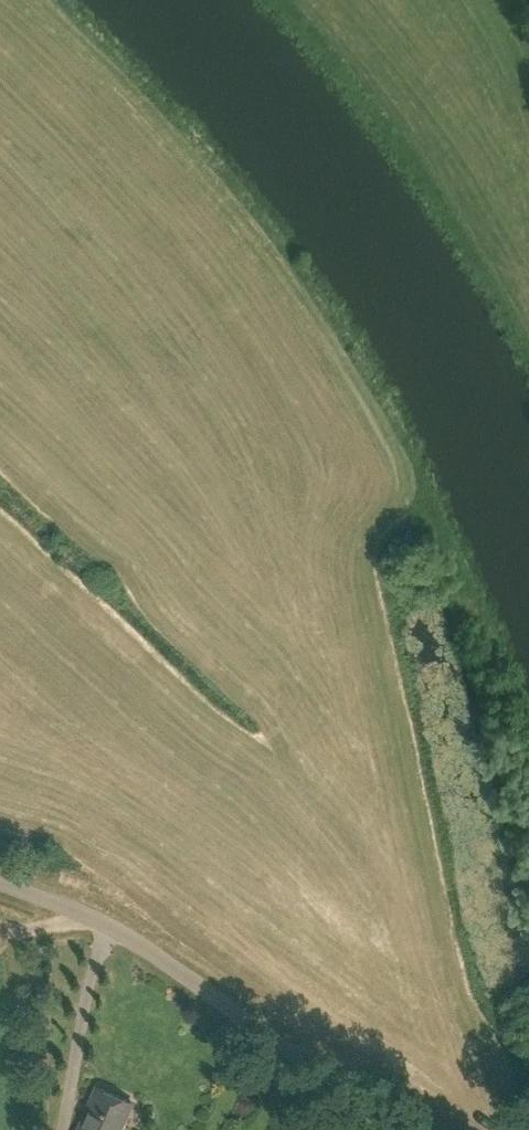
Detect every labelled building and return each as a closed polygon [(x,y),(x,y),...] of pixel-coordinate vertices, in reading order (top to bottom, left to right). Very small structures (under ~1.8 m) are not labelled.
[(79,1129),(120,1129),(132,1103),(97,1087),(79,1129)]
